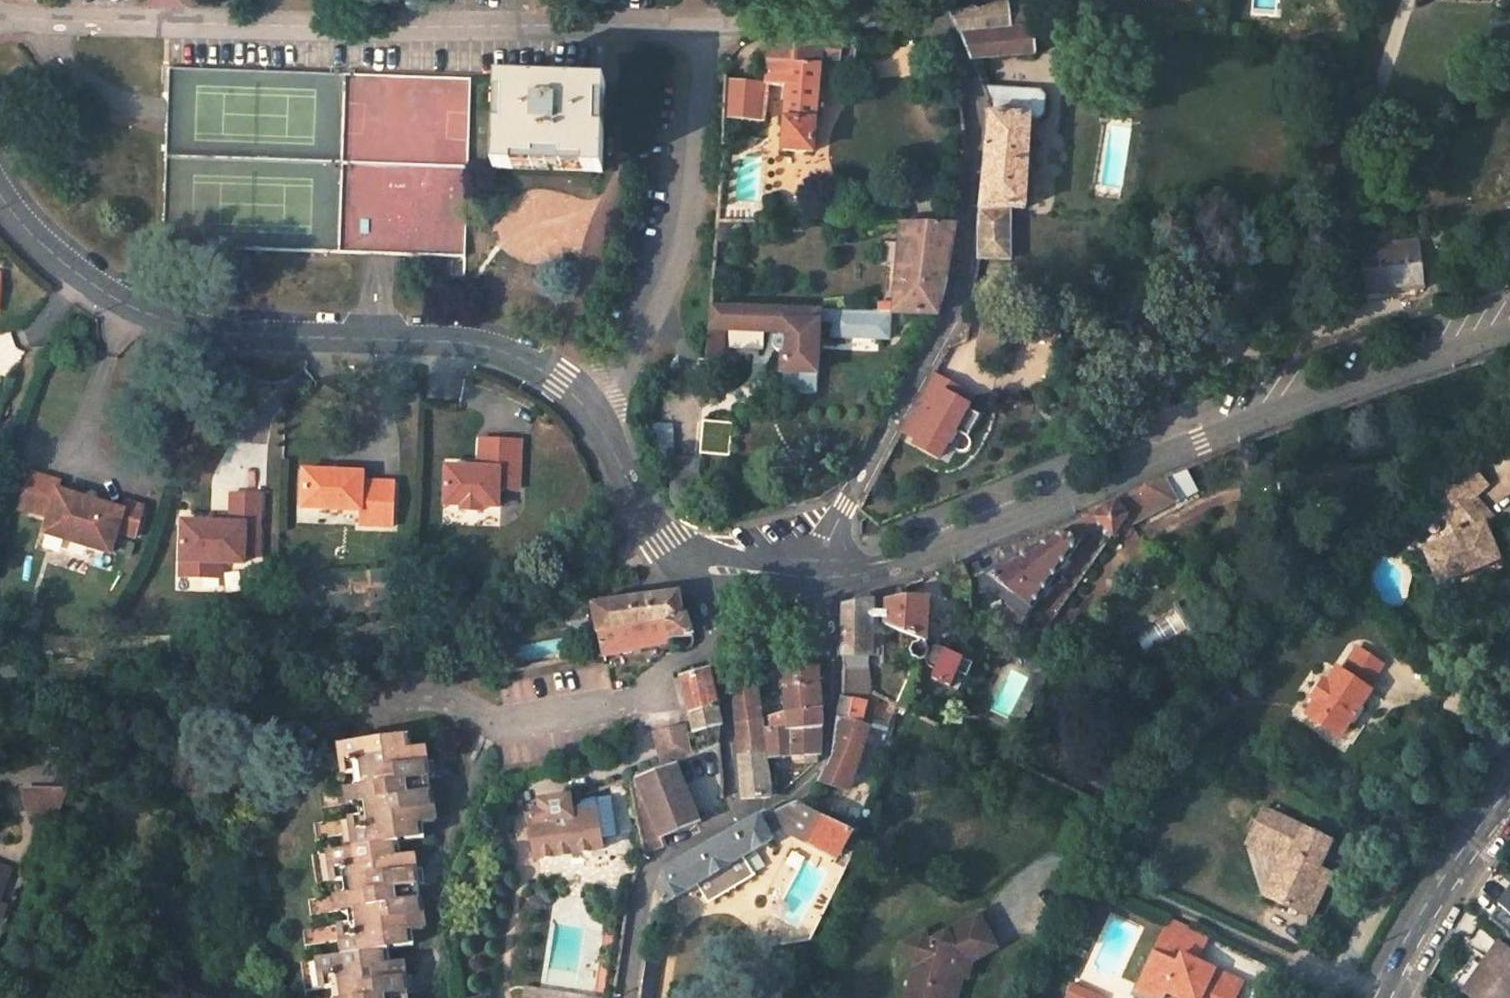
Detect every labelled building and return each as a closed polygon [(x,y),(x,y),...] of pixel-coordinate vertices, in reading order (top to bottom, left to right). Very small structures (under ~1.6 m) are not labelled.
[(971,59),(1033,54),(1031,31),(1026,31),(1009,32),(1006,11),(1006,6),(952,10),(971,59)] [(1026,31),(1024,10),(1006,11),(1009,32),(1026,31)] [(770,61),(819,64),(819,59),(821,31),(771,34),(770,61)] [(819,59),(839,62),(840,57),(853,57),(856,36),(821,31),(819,59)] [(813,153),(819,64),(770,61),(768,87),(781,88),(782,99),(789,100),(785,151),(813,153)] [(470,80),(169,69),(164,247),(464,257),(466,189),(474,190),(475,173),(468,173),(470,80)] [(601,172),(603,119),(595,118),(596,99),(604,100),(604,85),(497,81),(494,169),(601,172)] [(768,87),(724,82),(723,93),(767,96),(768,87)] [(1508,95),(1506,86),(1488,90),(1489,99),(1508,95)] [(989,112),(979,218),(978,257),(1007,258),(1009,209),(1024,208),(1029,117),(1035,117),(1041,114),(1042,97),(1038,93),(983,89),(989,112)] [(722,119),(763,122),(767,96),(723,93),(722,119)] [(603,119),(604,100),(596,99),(595,118),(603,119)] [(936,317),(946,266),(955,224),(901,223),(898,264),(896,291),(895,307),(895,315),(936,317)] [(1422,287),(1418,241),(1360,248),(1367,294),(1422,287)] [(884,264),(883,290),(896,291),(898,264),(884,264)] [(819,311),(712,307),(710,323),(709,351),(718,351),(723,352),(725,330),(781,334),(781,337),(777,339),(774,342),(774,350),(781,354),(781,364),(816,365),(819,311)] [(709,351),(708,364),(717,365),(718,351),(709,351)] [(781,374),(816,375),(816,365),(781,364),(781,374)] [(935,374),(903,435),(953,460),(984,400),(935,374)] [(521,439),(481,437),(480,465),(447,464),(445,502),(462,503),(462,508),(482,508),(482,504),(498,504),(499,486),(519,487),(521,439)] [(693,520),(698,461),(673,459),(670,487),(670,492),(672,497),(677,508),(685,516),(693,520)] [(1463,460),(1432,489),(1446,503),(1451,498),(1462,509),(1475,498),(1487,486),(1463,460)] [(129,528),(139,499),(120,493),(118,501),(53,480),(56,472),(26,462),(14,497),(43,506),(38,522),(104,544),(111,523),(129,528)] [(394,526),(396,481),(364,480),(365,472),(305,469),(303,508),(362,510),(362,525),(394,526)] [(1133,517),(1156,493),(1147,485),(1116,502),(1131,514),(1133,517)] [(1432,489),(1425,496),(1458,532),(1464,530),(1461,525),(1470,521),(1479,528),(1484,525),(1493,517),(1475,498),(1462,509),(1451,498),(1446,503),(1432,489)] [(259,493),(231,490),(228,518),(180,514),(175,569),(198,571),(200,556),(216,558),(239,559),(241,543),(255,545),(259,493)] [(1089,517),(1031,548),(977,572),(978,574),(1011,598),(1005,606),(1020,618),(1028,608),(1031,609),(1097,522),(1115,535),(1131,514),(1116,502),(1103,509),(1093,519),(1089,517)] [(1497,555),(1484,525),(1479,528),(1470,521),(1461,525),(1464,530),(1458,532),(1446,537),(1449,544),(1427,553),(1442,588),(1486,569),(1483,561),(1497,555)] [(1500,563),(1497,555),(1483,561),(1486,569),(1500,563)] [(216,558),(200,556),(198,571),(215,573),(216,558)] [(963,580),(978,574),(977,572),(974,562),(961,568),(963,580)] [(961,568),(961,565),(937,574),(943,594),(954,599),(966,595),(963,580),(961,568)] [(677,594),(591,606),(597,636),(664,622),(668,643),(691,638),(685,617),(680,618),(677,594)] [(882,628),(916,640),(916,642),(911,644),(908,651),(911,660),(920,662),(929,659),(930,656),(935,666),(940,669),(936,678),(953,686),(958,673),(964,660),(966,656),(938,645),(931,648),(928,645),(926,601),(898,600),(885,603),(882,628)] [(842,611),(841,653),(867,653),(868,606),(846,610),(842,611)] [(601,659),(669,645),(668,643),(664,622),(597,636),(600,656),(601,659)] [(1340,741),(1371,696),(1367,693),(1383,670),(1357,652),(1343,672),(1339,670),(1327,687),(1324,684),(1313,700),(1317,703),(1307,718),(1340,741)] [(967,677),(973,663),(964,660),(958,673),(967,677)] [(781,667),(783,689),(817,684),(814,665),(781,667)] [(680,676),(688,715),(716,709),(706,670),(680,676)] [(758,720),(756,684),(734,699),(736,725),(758,720)] [(786,714),(820,706),(817,684),(783,689),(786,714)] [(842,685),(836,720),(858,724),(863,703),(870,703),(875,694),(868,691),(868,687),(842,685)] [(900,706),(875,694),(870,703),(863,703),(858,724),(863,725),(861,734),(889,741),(900,706)] [(786,714),(758,720),(759,734),(764,733),(819,729),(820,706),(786,714)] [(691,731),(719,726),(716,709),(688,715),(691,731)] [(736,725),(744,801),(768,799),(766,779),(761,757),(759,734),(758,720),(736,725)] [(836,720),(831,759),(817,781),(848,789),(861,734),(863,725),(858,724),(836,720)] [(692,752),(682,727),(652,733),(663,763),(672,760),(692,752)] [(819,729),(764,733),(766,759),(817,755),(819,729)] [(390,840),(416,836),(414,823),(426,821),(416,746),(403,747),(401,732),(312,744),(319,791),(307,793),(312,823),(303,824),(307,855),(302,856),(309,900),(298,902),(302,931),(293,932),(297,963),(291,964),(296,997),(401,997),(396,965),(383,966),(381,950),(406,945),(404,932),(417,930),(405,856),(393,857),(390,840)] [(629,776),(646,853),(665,849),(661,840),(697,824),(672,760),(663,763),(629,776)] [(59,814),(69,789),(26,788),(28,798),(37,810),(59,814)] [(567,798),(542,802),(542,809),(526,812),(534,862),(603,850),(601,841),(595,800),(569,804),(567,798)] [(602,798),(595,800),(601,841),(609,839),(614,832),(610,804),(602,798)] [(760,815),(665,873),(654,894),(664,904),(695,885),(741,858),(777,836),(831,863),(850,831),(795,807),(771,817),(760,815)] [(1286,859),(1263,901),(1299,922),(1323,878),(1312,872),(1326,847),(1260,809),(1245,836),(1286,859)] [(666,852),(700,833),(697,824),(661,840),(665,849),(666,852)] [(1241,844),(1274,862),(1255,896),(1263,901),(1286,859),(1245,836),(1241,844)] [(702,899),(748,872),(741,858),(695,885),(702,899)] [(16,867),(0,861),(0,910),(16,867)] [(929,945),(924,935),(902,948),(915,971),(909,997),(958,997),(964,978),(960,971),(998,949),(979,916),(929,945)] [(1139,988),(1161,997),(1165,997),(1168,989),(1183,995),(1190,997),(1238,997),(1245,979),(1199,960),(1184,954),(1191,939),(1165,928),(1139,988)] [(1191,939),(1184,954),(1199,960),(1205,945),(1191,939)] [(1503,944),(1485,969),(1492,974),(1475,997),(1509,997),(1509,949),(1503,944)] [(654,983),(658,954),(645,953),(640,981),(654,983)] [(1468,995),(1472,997),(1475,997),(1492,974),(1485,969),(1468,995)]
